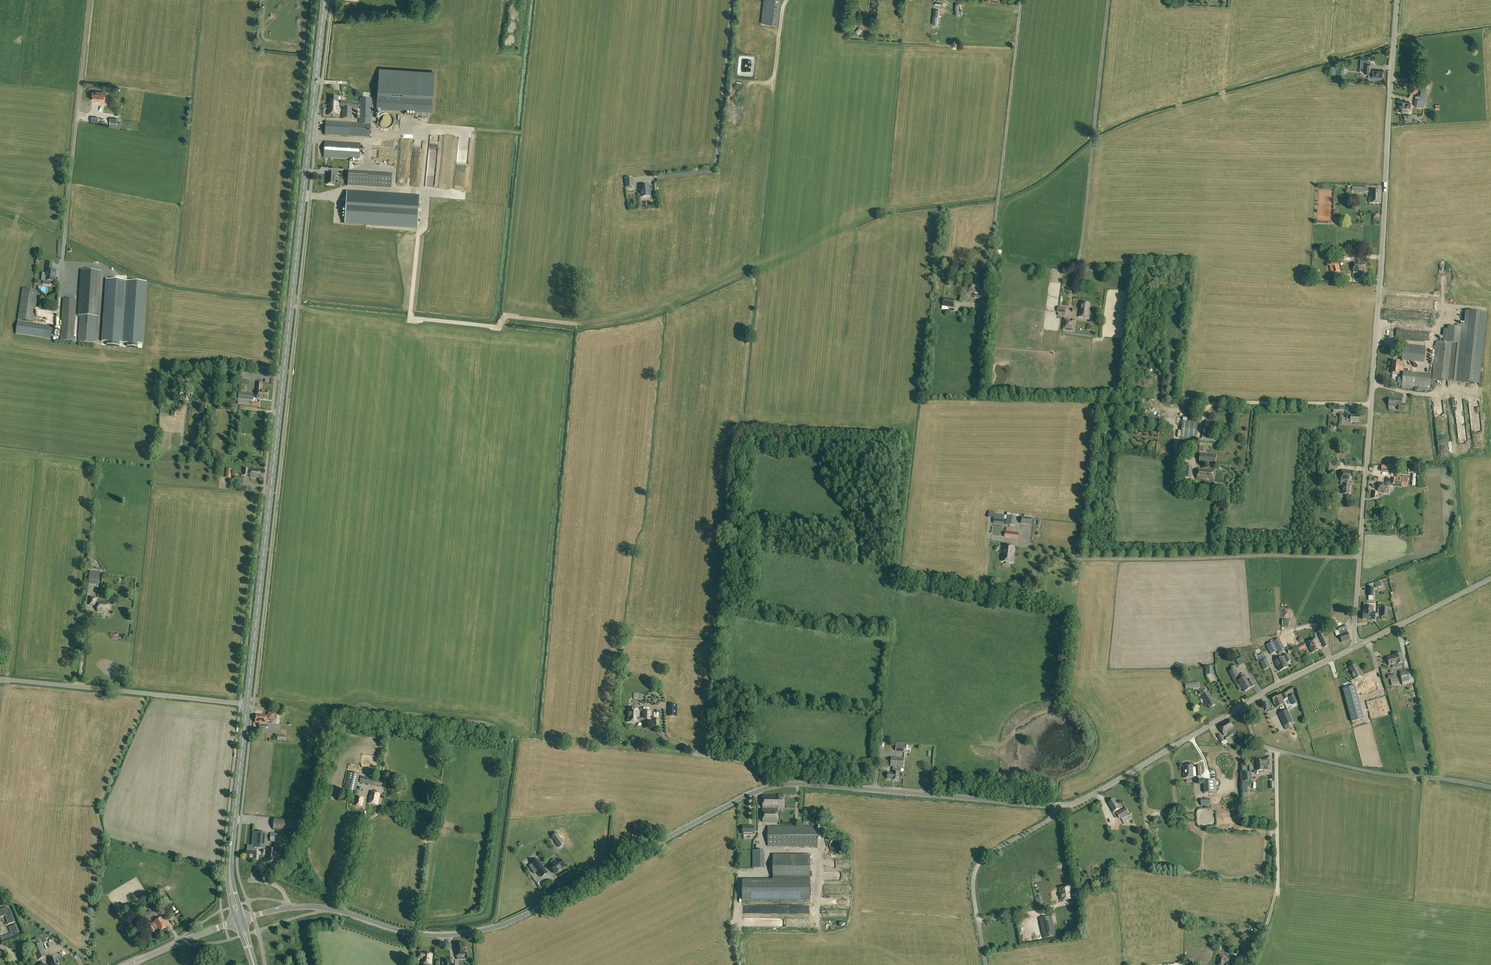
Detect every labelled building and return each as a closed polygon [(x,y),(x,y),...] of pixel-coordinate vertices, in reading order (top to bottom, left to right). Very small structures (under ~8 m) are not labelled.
[(778,25),(781,0),(764,0),(761,23),(778,25)] [(1370,64),(1364,63),(1363,68),(1363,72),(1368,73),(1368,78),(1369,79),(1370,80),(1376,80),(1377,78),(1381,79),(1382,71),(1373,70),(1373,71),(1371,71),(1371,64),(1370,64)] [(380,69),(377,110),(431,113),(434,73),(380,69)] [(1424,107),(1427,87),(1421,87),(1420,99),(1415,98),(1414,106),(1424,107)] [(92,100),(105,102),(106,92),(92,91),(92,100)] [(338,115),(339,115),(339,103),(338,103),(339,97),(330,96),(329,103),(328,103),(328,115),(338,115)] [(325,135),(370,138),(372,99),(360,98),(359,124),(326,122),(325,135)] [(359,101),(341,101),(340,106),(343,107),(342,118),(352,119),(352,109),(359,109),(359,101)] [(1410,103),(1405,102),(1400,101),(1398,110),(1404,111),(1409,112),(1410,103)] [(393,117),(392,116),(391,114),(389,114),(387,113),(386,113),(384,113),(382,114),(381,115),(380,116),(379,118),(378,119),(378,121),(378,123),(379,125),(380,126),(381,127),(383,128),(385,129),(386,129),(388,128),(390,128),(391,127),(393,125),(393,124),(394,122),(394,120),(394,119),(393,117)] [(324,158),(346,159),(347,143),(325,141),(324,158)] [(347,143),(346,159),(360,160),(360,143),(347,143)] [(328,184),(335,184),(335,175),(337,175),(337,171),(331,171),(331,174),(328,174),(328,184)] [(391,188),(392,176),(388,175),(368,174),(348,173),(347,185),(367,186),(387,188),(391,188)] [(632,177),(624,178),(626,187),(633,186),(632,177)] [(651,185),(639,186),(640,195),(640,198),(652,197),(651,185)] [(1370,190),(1369,203),(1381,204),(1382,190),(1370,190)] [(417,227),(419,196),(347,192),(345,223),(417,227)] [(53,263),(47,262),(47,273),(42,273),(42,280),(44,280),(51,281),(55,281),(55,275),(56,275),(56,270),(52,270),(53,263)] [(1352,271),(1353,271),(1353,272),(1364,273),(1365,263),(1354,262),(1354,266),(1352,266),(1352,271)] [(1338,263),(1329,265),(1331,274),(1341,271),(1338,263)] [(97,342),(102,272),(82,270),(79,316),(80,316),(78,341),(97,342)] [(970,282),(970,293),(975,293),(974,298),(980,298),(980,294),(981,294),(982,283),(978,283),(979,281),(979,276),(975,276),(974,282),(970,282)] [(138,344),(142,344),(146,284),(144,282),(106,279),(102,341),(107,342),(107,345),(119,346),(120,343),(128,343),(127,347),(138,348),(138,344)] [(23,288),(18,319),(34,322),(38,290),(23,288)] [(955,299),(944,298),(943,306),(954,307),(955,299)] [(74,341),(76,299),(63,299),(60,340),(74,341)] [(1081,310),(1080,309),(1079,317),(1089,318),(1090,311),(1089,311),(1090,304),(1081,302),(1081,310)] [(1466,312),(1464,325),(1458,382),(1479,384),(1485,313),(1466,311),(1466,312)] [(1396,316),(1394,339),(1425,342),(1427,319),(1396,316)] [(1067,319),(1065,318),(1063,330),(1074,331),(1076,320),(1073,319),(1072,322),(1067,321),(1067,319)] [(55,327),(18,321),(16,334),(53,339),(53,337),(54,337),(54,335),(54,331),(55,331),(55,329),(54,329),(55,327)] [(1458,382),(1464,325),(1458,325),(1457,328),(1448,327),(1446,343),(1435,342),(1432,374),(1403,372),(1401,388),(1425,390),(1424,391),(1427,392),(1427,391),(1430,391),(1431,379),(1432,379),(1458,382)] [(1399,352),(1398,356),(1402,356),(1402,360),(1424,362),(1425,347),(1403,345),(1402,353),(1399,352)] [(1402,371),(1403,363),(1399,363),(1393,362),(1392,374),(1398,374),(1399,371),(1402,371)] [(258,391),(257,398),(267,399),(268,391),(261,390),(262,382),(258,382),(257,391),(258,391)] [(239,392),(238,399),(252,401),(253,393),(246,393),(239,392)] [(1398,410),(1405,411),(1405,405),(1401,404),(1402,400),(1389,398),(1389,400),(1388,399),(1388,402),(1389,402),(1389,406),(1399,407),(1398,410)] [(1159,424),(1160,417),(1143,415),(1142,422),(1159,424)] [(1181,437),(1195,439),(1197,423),(1183,421),(1181,437)] [(1202,441),(1219,443),(1220,436),(1203,434),(1202,441)] [(1204,463),(1203,469),(1205,469),(1206,463),(1215,464),(1216,455),(1201,454),(1200,463),(1204,463)] [(1191,478),(1192,467),(1185,466),(1184,477),(1191,478)] [(1203,469),(1198,468),(1197,479),(1213,480),(1214,470),(1205,469),(1203,469)] [(244,469),(244,475),(251,476),(250,477),(259,478),(260,470),(251,469),(251,470),(244,469)] [(1341,481),(1346,481),(1346,483),(1343,482),(1343,485),(1342,494),(1349,494),(1350,485),(1348,485),(1349,482),(1350,470),(1342,470),(1341,481)] [(1400,479),(1393,478),(1392,484),(1393,484),(1393,483),(1395,483),(1395,482),(1402,483),(1402,485),(1407,486),(1408,477),(1403,476),(1403,477),(1400,477),(1400,479)] [(1386,482),(1386,483),(1379,482),(1378,492),(1388,493),(1389,486),(1393,486),(1393,484),(1392,484),(1392,486),(1390,485),(1390,483),(1386,482)] [(1004,515),(995,514),(994,523),(1003,524),(1004,515)] [(1015,516),(1011,516),(1007,515),(1006,524),(1014,525),(1015,516)] [(1021,524),(1031,525),(1032,518),(1022,517),(1021,524)] [(1002,561),(1012,562),(1014,547),(1004,545),(1002,561)] [(90,574),(89,583),(99,584),(100,575),(90,574)] [(98,605),(97,611),(108,612),(109,603),(101,602),(101,601),(96,601),(96,598),(91,597),(90,604),(98,605)] [(1375,613),(1376,604),(1364,603),(1364,612),(1375,613)] [(1338,632),(1339,635),(1342,643),(1350,640),(1348,632),(1347,629),(1338,632)] [(1318,635),(1324,648),(1329,646),(1323,633),(1318,635)] [(1271,642),(1266,645),(1271,654),(1277,651),(1279,654),(1286,650),(1279,638),(1274,641),(1271,642)] [(1316,639),(1307,643),(1312,653),(1321,649),(1316,639)] [(1394,656),(1396,664),(1404,662),(1402,653),(1394,655),(1394,656)] [(1279,671),(1288,667),(1287,663),(1291,661),(1288,654),(1275,661),(1279,671)] [(1389,665),(1396,664),(1394,656),(1387,658),(1389,665)] [(1267,659),(1266,659),(1261,662),(1260,662),(1264,670),(1271,667),(1267,659)] [(1354,679),(1362,675),(1359,670),(1356,664),(1349,668),(1352,673),(1351,674),(1354,679)] [(1233,679),(1239,676),(1235,668),(1229,672),(1233,679)] [(1399,671),(1402,682),(1403,685),(1413,683),(1411,672),(1408,673),(1407,670),(1399,671)] [(1239,676),(1241,680),(1238,681),(1240,684),(1237,686),(1240,690),(1242,688),(1244,692),(1255,685),(1252,680),(1249,681),(1246,677),(1245,677),(1244,674),(1239,676)] [(1392,686),(1398,685),(1397,678),(1390,679),(1392,686)] [(1355,685),(1357,693),(1359,692),(1360,694),(1369,691),(1374,689),(1377,688),(1374,679),(1355,685)] [(1357,693),(1355,685),(1343,689),(1351,722),(1364,719),(1357,693)] [(1206,694),(1206,695),(1202,697),(1207,705),(1209,708),(1216,704),(1212,698),(1209,692),(1206,694)] [(1276,707),(1284,704),(1283,700),(1288,698),(1285,693),(1282,694),(1282,696),(1281,696),(1280,693),(1271,697),(1273,701),(1274,704),(1276,707)] [(1294,695),(1289,697),(1292,704),(1297,702),(1294,695)] [(677,704),(669,704),(669,717),(677,717),(677,704)] [(628,709),(628,722),(638,722),(643,722),(643,723),(650,723),(651,711),(643,711),(643,718),(639,718),(639,709),(628,709)] [(1293,723),(1287,710),(1279,714),(1284,726),(1293,723)] [(268,713),(268,715),(256,715),(255,723),(266,724),(266,721),(272,721),(271,723),(276,723),(276,719),(277,714),(274,713),(268,713)] [(1224,735),(1229,733),(1232,731),(1234,730),(1228,719),(1218,725),(1218,724),(1218,725),(1224,735)] [(901,746),(901,744),(897,744),(896,751),(905,752),(905,747),(901,746)] [(891,767),(894,767),(893,772),(893,773),(888,773),(887,779),(892,779),(892,780),(899,781),(900,767),(904,768),(905,758),(891,757),(891,767)] [(1268,764),(1267,760),(1262,760),(1256,761),(1257,771),(1264,770),(1263,765),(1268,764)] [(1201,776),(1200,766),(1195,767),(1195,768),(1193,768),(1193,765),(1183,766),(1184,778),(1194,778),(1194,776),(1196,776),(1196,777),(1201,776)] [(359,774),(349,771),(344,793),(354,795),(359,774)] [(1243,772),(1243,781),(1250,781),(1252,781),(1251,772),(1246,772),(1243,772)] [(359,782),(381,787),(383,781),(361,776),(359,782)] [(1215,780),(1203,781),(1204,793),(1216,792),(1215,780)] [(377,805),(380,794),(371,792),(368,803),(377,805)] [(773,808),(778,808),(784,808),(784,794),(778,794),(778,795),(773,795),(773,808)] [(778,821),(778,808),(773,808),(773,795),(763,795),(763,821),(778,821)] [(362,806),(363,798),(356,796),(355,805),(362,806)] [(1114,799),(1108,803),(1113,812),(1121,808),(1118,804),(1117,805),(1114,799)] [(1121,818),(1129,813),(1126,808),(1117,813),(1120,818),(1121,818)] [(274,817),(273,830),(295,832),(297,820),(274,817)] [(818,846),(818,826),(816,826),(804,826),(768,826),(768,846),(818,846)] [(267,833),(256,832),(253,832),(252,846),(248,846),(247,851),(246,858),(256,859),(257,852),(256,852),(257,848),(265,849),(267,833)] [(270,841),(281,843),(282,834),(271,833),(270,841)] [(559,848),(564,844),(556,833),(550,836),(559,848)] [(547,841),(540,844),(544,851),(551,847),(549,844),(553,842),(549,836),(545,838),(547,841)] [(830,849),(831,851),(832,852),(834,853),(835,854),(837,855),(839,855),(841,854),(842,853),(844,852),(845,851),(846,849),(846,847),(846,845),(846,844),(845,842),(844,841),(842,840),(840,839),(839,838),(837,838),(835,839),(833,840),(832,841),(831,842),(830,844),(830,846),(830,847),(830,849)] [(268,859),(268,860),(269,861),(271,861),(272,860),(272,859),(274,859),(275,856),(277,856),(277,859),(280,859),(281,856),(281,857),(282,850),(268,849),(268,859)] [(751,858),(753,858),(753,868),(754,868),(763,868),(763,850),(754,850),(753,850),(753,853),(751,853),(751,858)] [(773,865),(765,865),(765,880),(743,880),(743,901),(810,901),(810,880),(810,855),(773,855),(773,865)] [(538,873),(544,869),(537,859),(531,864),(532,864),(537,871),(538,873)] [(565,866),(564,865),(565,864),(562,860),(561,861),(560,860),(557,862),(554,859),(551,862),(553,865),(550,867),(555,874),(565,866)] [(544,869),(538,873),(541,877),(547,873),(544,869)] [(1061,901),(1072,899),(1070,887),(1059,889),(1061,901)] [(155,904),(152,906),(152,908),(153,909),(142,915),(145,921),(161,912),(155,904)] [(11,910),(7,908),(0,910),(0,917),(1,917),(5,916),(8,924),(15,922),(11,910)] [(152,923),(152,924),(156,930),(158,928),(160,931),(167,927),(161,917),(154,922),(152,923)] [(1043,939),(1053,936),(1049,917),(1039,919),(1043,939)] [(152,933),(156,930),(152,924),(148,926),(151,932),(152,933)] [(20,937),(16,925),(9,928),(11,934),(1,937),(2,943),(20,937)] [(1236,948),(1239,946),(1233,939),(1230,942),(1236,948)] [(456,955),(465,955),(463,943),(455,944),(456,955)] [(38,960),(46,957),(41,944),(33,947),(38,960)] [(418,952),(417,958),(422,959),(421,963),(431,964),(433,954),(421,953),(422,952),(418,952)] [(1218,964),(1224,964),(1225,964),(1228,964),(1230,956),(1220,954),(1218,964)] [(455,957),(455,964),(467,964),(466,956),(455,957)]
